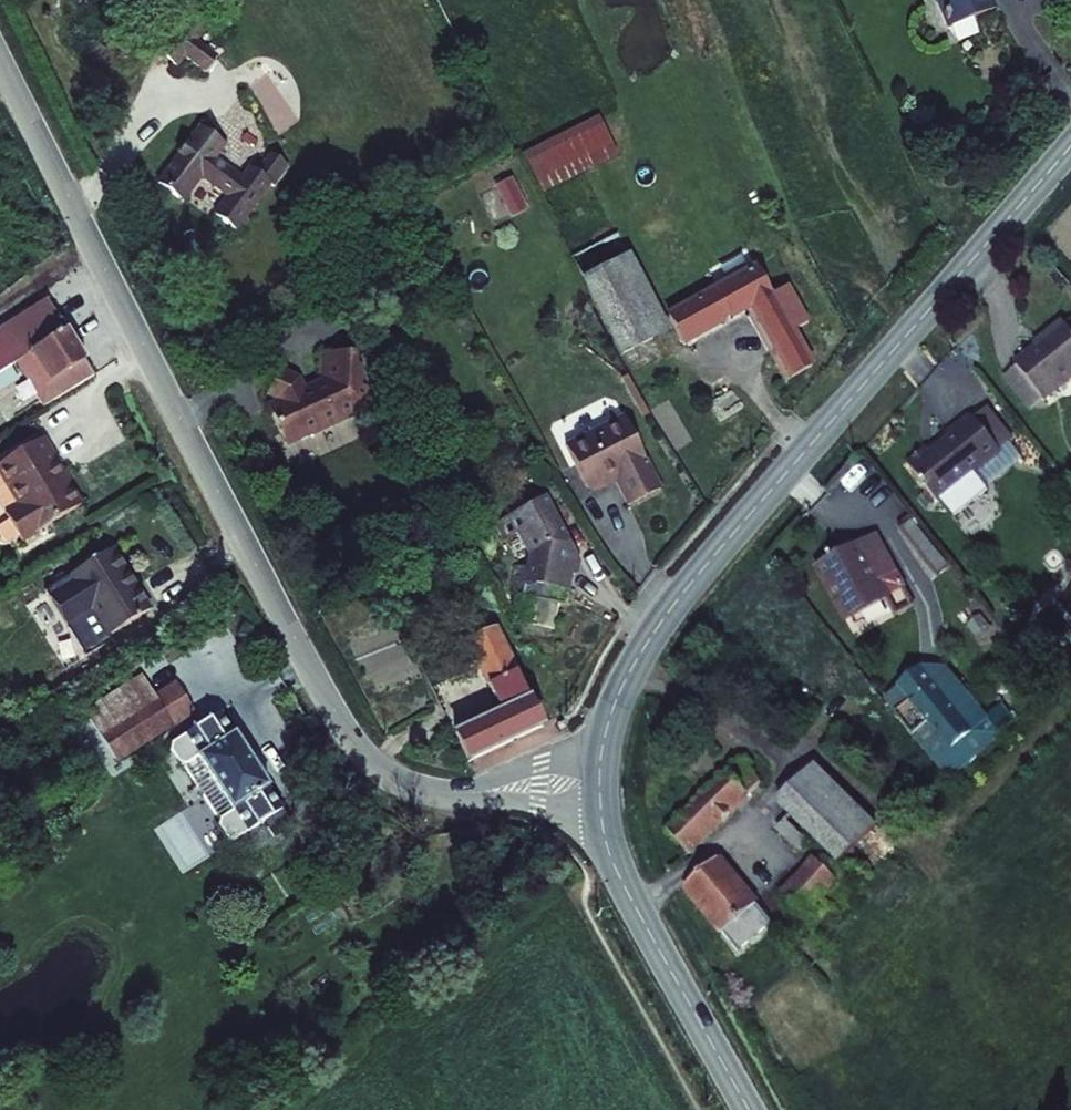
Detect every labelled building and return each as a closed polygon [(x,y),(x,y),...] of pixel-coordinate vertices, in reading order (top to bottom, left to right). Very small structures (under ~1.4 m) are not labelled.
[(946,31),(950,29),(971,20),(996,11),(991,0),(933,0),(946,31)] [(203,19),(193,35),(198,39),(201,40),(211,24),(203,19)] [(971,20),(950,29),(955,39),(976,31),(971,20)] [(193,35),(188,33),(167,63),(176,69),(184,59),(204,74),(218,57),(197,41),(198,39),(193,35)] [(599,117),(522,154),(541,194),(619,156),(599,117)] [(238,234),(272,185),(249,168),(242,177),(217,159),(226,147),(200,128),(156,184),(183,204),(201,181),(226,199),(214,215),(238,234)] [(495,188),(511,220),(528,211),(513,179),(495,188)] [(620,359),(670,335),(631,257),(582,281),(620,359)] [(789,383),(816,366),(796,332),(810,323),(789,286),(773,296),(755,266),(666,315),(684,349),(750,312),(789,383)] [(55,335),(35,305),(0,328),(0,371),(9,365),(55,335)] [(1045,405),(1070,384),(1070,334),(1061,322),(1032,344),(1034,348),(1013,365),(1016,369),(1042,402),(1045,405)] [(84,378),(55,335),(9,365),(18,379),(27,371),(47,402),(84,378)] [(324,417),(352,402),(352,389),(343,388),(344,368),(338,368),(339,355),(305,354),(304,377),(307,383),(288,393),(284,384),(283,385),(282,382),(276,381),(277,379),(261,373),(251,398),(263,403),(265,407),(261,408),(257,419),(271,445),(297,431),(303,433),(322,423),(324,417)] [(1016,369),(1002,379),(1028,412),(1042,402),(1016,369)] [(988,409),(973,421),(999,453),(1009,445),(1014,441),(988,409)] [(664,491),(623,417),(565,446),(588,495),(604,487),(606,491),(616,486),(628,508),(664,491)] [(925,449),(905,466),(952,521),(989,492),(987,490),(976,477),(1001,457),(999,453),(973,421),(971,418),(964,418),(947,432),(946,439),(929,452),(925,449)] [(46,440),(0,469),(0,477),(16,506),(5,515),(26,545),(84,508),(46,440)] [(1009,445),(999,453),(1001,457),(976,477),(987,490),(1022,462),(1009,445)] [(934,504),(925,494),(918,500),(926,510),(934,504)] [(581,565),(546,499),(494,525),(503,541),(516,536),(528,557),(526,569),(515,566),(512,586),(513,586),(524,589),(522,601),(524,601),(559,608),(565,609),(568,595),(570,596),(572,579),(578,576),(581,565)] [(948,568),(912,522),(898,532),(934,578),(948,568)] [(898,574),(877,535),(811,570),(843,627),(890,601),(889,598),(881,584),(898,574)] [(154,611),(115,549),(46,593),(87,660),(114,643),(111,639),(154,611)] [(906,589),(898,574),(881,584),(889,598),(906,589)] [(524,589),(513,586),(511,597),(516,598),(515,606),(522,608),(524,601),(522,601),(524,589)] [(62,625),(39,589),(0,614),(0,639),(11,657),(62,625)] [(559,608),(524,601),(522,608),(519,624),(554,631),(559,608)] [(991,630),(980,616),(968,626),(978,640),(991,630)] [(499,715),(452,741),(468,771),(545,733),(498,629),(465,645),(499,715)] [(926,727),(912,738),(950,784),(999,738),(987,724),(989,722),(946,670),(920,671),(883,701),(895,717),(909,705),(911,708),(910,709),(921,723),(922,722),(926,727)] [(100,736),(102,735),(158,698),(155,692),(142,672),(82,711),(100,736)] [(158,698),(102,735),(118,761),(196,712),(176,680),(155,692),(158,698)] [(227,838),(235,839),(283,807),(268,784),(270,783),(234,727),(233,728),(220,709),(171,740),(169,748),(179,762),(183,763),(188,765),(199,757),(232,809),(220,816),(219,820),(218,825),(227,838)] [(739,756),(666,828),(691,855),(751,797),(748,795),(763,781),(739,756)] [(188,765),(183,763),(219,820),(220,816),(232,809),(199,757),(188,765)] [(879,824),(816,762),(777,799),(791,813),(794,816),(840,861),(879,824)] [(794,816),(791,813),(777,828),(797,849),(807,838),(789,821),(794,816)] [(761,900),(723,853),(682,887),(720,935),(722,932),(738,952),(773,922),(758,903),(761,900)] [(840,881),(813,855),(798,873),(781,890),(809,916),(840,881)]
